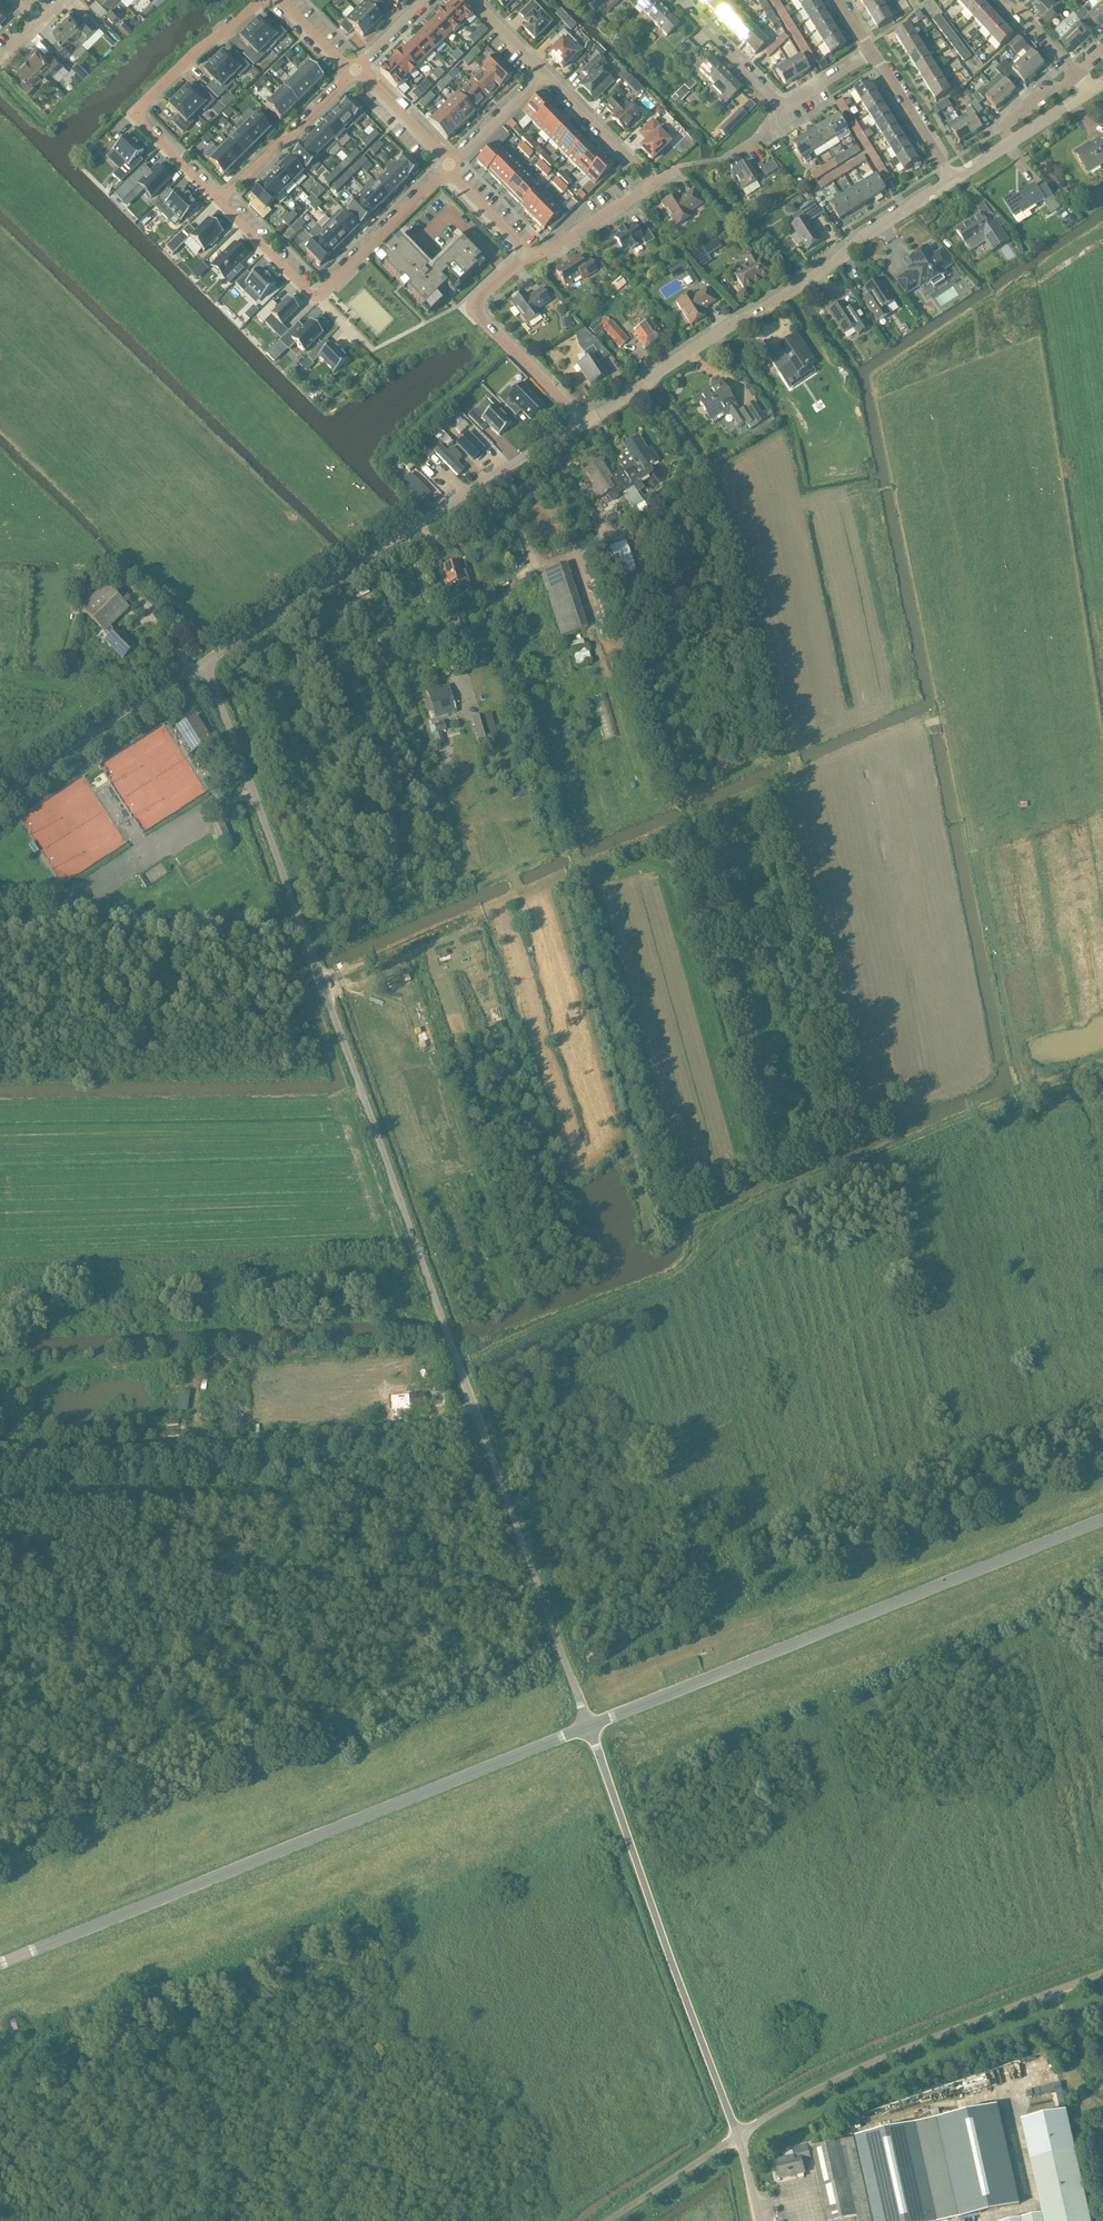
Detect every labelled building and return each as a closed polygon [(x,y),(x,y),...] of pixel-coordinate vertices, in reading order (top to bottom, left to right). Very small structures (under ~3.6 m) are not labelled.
[(108,8),(100,0),(95,0),(91,4),(102,15),(108,8)] [(354,12),(371,29),(380,20),(373,13),(381,5),(376,0),(366,0),(354,12)] [(472,16),(457,0),(452,0),(445,7),(462,25),(472,16)] [(513,0),(494,0),(503,9),(513,0)] [(584,3),(595,14),(608,1),(607,0),(587,0),(584,3)] [(652,21),(664,10),(653,0),(644,0),(637,7),(652,21)] [(717,17),(730,4),(726,0),(716,0),(708,8),(717,17)] [(762,9),(768,6),(764,0),(756,0),(762,9)] [(775,10),(782,6),(778,0),(769,0),(775,10)] [(817,0),(796,0),(802,9),(817,0)] [(824,11),(817,0),(802,9),(809,21),(824,11)] [(871,18),(886,8),(881,0),(875,0),(864,7),(871,18)] [(965,9),(975,0),(957,0),(965,9)] [(981,0),(975,0),(965,9),(974,19),(987,7),(981,0)] [(1090,18),(1095,14),(1101,21),(1102,19),(1102,5),(1099,0),(1097,0),(1092,4),(1088,0),(1084,3),(1080,7),(1090,18)] [(532,1),(518,15),(525,21),(523,22),(527,26),(526,27),(524,30),(534,40),(550,25),(540,15),(542,12),(532,1)] [(730,4),(717,17),(727,26),(739,14),(730,4)] [(1057,10),(1052,5),(1043,14),(1047,19),(1057,10)] [(762,9),(769,21),(775,17),(768,6),(762,9)] [(775,10),(782,21),(789,17),(782,6),(775,10)] [(453,34),(462,25),(445,7),(435,16),(453,34)] [(996,16),(987,7),(974,19),(983,28),(996,16)] [(1086,22),(1090,18),(1080,7),(1076,11),(1074,9),(1064,18),(1083,38),(1093,29),(1086,22)] [(116,23),(121,17),(111,8),(106,13),(116,23)] [(886,8),(871,18),(878,29),(893,19),(886,8)] [(679,25),(664,10),(652,21),(667,36),(679,25)] [(831,23),(824,11),(809,21),(816,32),(831,23)] [(70,13),(62,21),(82,42),(99,26),(100,25),(89,14),(87,12),(82,16),(85,19),(81,23),(78,21),(70,13)] [(347,36),(353,29),(362,38),(371,29),(354,12),(338,27),(347,36)] [(727,26),(736,36),(749,23),(739,14),(727,26)] [(932,20),(935,23),(942,18),(939,14),(932,20)] [(453,35),(453,34),(435,16),(435,17),(436,18),(427,27),(442,42),(451,33),(453,35)] [(1004,26),(996,16),(983,28),(991,38),(1004,26)] [(769,21),(775,30),(781,26),(775,17),(769,21)] [(782,21),(789,32),(796,28),(789,17),(782,21)] [(945,21),(942,18),(935,23),(938,27),(945,21)] [(1073,47),(1083,38),(1064,18),(1054,27),(1073,47)] [(259,20),(249,29),(266,46),(272,41),(275,44),(285,34),(275,24),(268,30),(259,20)] [(55,42),(59,46),(69,56),(82,42),(62,21),(53,30),(59,37),(55,42)] [(947,25),(945,21),(938,27),(940,30),(947,25)] [(758,33),(749,23),(736,36),(746,45),(758,33)] [(837,34),(831,23),(816,32),(822,43),(837,34)] [(482,25),(472,34),(479,40),(488,31),(482,25)] [(895,34),(902,45),(918,36),(911,25),(895,34)] [(940,30),(943,34),(950,28),(947,25),(940,30)] [(1013,36),(1004,26),(991,38),(1000,47),(1013,36)] [(442,42),(427,27),(418,36),(433,51),(442,42)] [(789,32),(796,44),(803,40),(796,28),(789,32)] [(953,32),(950,28),(943,34),(946,37),(953,32)] [(260,52),(266,46),(249,29),(240,38),(249,49),(243,55),(253,66),(263,55),(260,52)] [(571,63),(580,55),(571,47),(570,48),(562,41),(567,36),(563,30),(553,40),(557,45),(548,54),(562,68),(569,61),(571,63)] [(953,32),(946,37),(948,41),(956,35),(953,32)] [(767,42),(758,33),(746,45),(755,55),(767,42)] [(472,35),(468,39),(474,45),(478,41),(479,40),(472,34),(472,35)] [(783,34),(774,42),(779,48),(788,39),(783,34)] [(845,46),(837,34),(822,43),(830,55),(845,46)] [(958,39),(956,35),(948,41),(951,44),(958,39)] [(433,51),(418,36),(409,45),(423,60),(433,51)] [(902,45),(909,56),(924,47),(918,36),(902,45)] [(1018,47),(1023,42),(1018,37),(1008,45),(1018,56),(1022,52),(1018,47)] [(678,48),(683,53),(692,44),(687,39),(678,48)] [(954,48),(961,42),(958,39),(951,44),(954,48)] [(796,44),(804,55),(810,51),(803,40),(796,44)] [(774,42),(763,52),(769,57),(779,48),(774,42)] [(964,46),(961,42),(954,48),(957,51),(964,46)] [(683,53),(687,57),(696,48),(692,44),(683,53)] [(423,60),(409,45),(400,54),(398,53),(415,71),(416,71),(414,69),(423,60)] [(32,52),(28,57),(44,73),(49,69),(52,72),(63,63),(52,51),(47,56),(37,46),(32,51),(32,52)] [(966,49),(964,46),(957,51),(959,55),(966,49)] [(909,56),(916,67),(931,58),(924,47),(909,56)] [(1022,61),(1034,74),(1044,65),(1028,47),(1022,52),(1026,57),(1022,61)] [(476,48),(469,55),(474,59),(481,53),(476,48)] [(460,59),(463,55),(457,49),(454,53),(460,59)] [(966,49),(959,55),(962,58),(969,53),(966,49)] [(290,51),(285,56),(288,60),(294,55),(290,51)] [(810,51),(804,55),(811,67),(813,66),(818,63),(810,51)] [(213,62),(231,79),(236,74),(239,77),(249,67),(239,57),(232,63),(222,53),(213,62)] [(398,53),(388,62),(406,80),(415,71),(398,53)] [(456,62),(460,59),(454,53),(450,57),(456,62)] [(972,56),(969,53),(962,58),(965,62),(972,56)] [(469,55),(462,61),(467,66),(474,59),(469,55)] [(797,78),(809,71),(800,56),(788,63),(797,78)] [(39,78),(44,73),(28,57),(23,61),(23,60),(17,65),(28,76),(22,81),(33,93),(44,83),(39,78)] [(612,82),(600,69),(604,64),(597,57),(581,72),(586,77),(578,85),(593,101),(612,82)] [(480,72),(498,90),(512,76),(494,58),(480,72)] [(916,67),(922,78),(938,69),(931,58),(916,67)] [(700,70),(715,85),(726,73),(721,68),(722,67),(720,64),(718,65),(712,59),(700,70)] [(1014,80),(1018,76),(1024,82),(1034,74),(1022,61),(1016,66),(1013,63),(1010,65),(1006,59),(1000,64),(1005,70),(1014,80)] [(276,65),(280,69),(285,64),(281,60),(276,65)] [(231,79),(213,62),(203,72),(214,82),(207,88),(218,98),(233,82),(234,82),(231,79)] [(406,80),(388,62),(379,72),(396,90),(406,80)] [(797,78),(788,63),(776,70),(786,85),(797,78)] [(300,72),(315,87),(323,78),(309,64),(300,72)] [(275,74),(280,69),(276,65),(271,70),(275,74)] [(441,77),(445,74),(439,67),(435,71),(441,77)] [(922,78),(929,89),(944,80),(938,69),(922,78)] [(997,79),(991,83),(1006,99),(1016,90),(1010,83),(1014,80),(1005,70),(1003,71),(1001,73),(1001,74),(997,79)] [(437,81),(441,77),(435,71),(431,75),(437,81)] [(315,87),(300,72),(292,81),(306,95),(315,87)] [(487,101),(498,90),(480,72),(469,82),(487,101)] [(741,88),(734,82),(736,80),(733,78),(732,79),(726,73),(715,85),(710,90),(724,104),(741,88)] [(448,76),(442,81),(447,86),(453,80),(448,76)] [(264,77),(259,82),(263,86),(268,81),(264,77)] [(944,80),(929,89),(936,100),(951,91),(944,80)] [(292,81),(283,89),(298,104),(306,95),(292,81)] [(442,81),(437,86),(441,91),(447,86),(442,81)] [(862,102),(877,93),(869,81),(854,90),(862,102)] [(263,86),(259,82),(254,87),(257,91),(263,86)] [(474,114),(487,101),(469,82),(456,95),(474,114)] [(984,86),(971,96),(975,101),(978,105),(984,100),(987,98),(996,108),(1006,99),(991,83),(986,89),(984,86)] [(420,85),(416,90),(422,96),(427,92),(420,85)] [(690,93),(684,86),(671,98),(675,102),(678,99),(681,101),(690,93)] [(178,97),(196,114),(201,108),(204,111),(214,102),(204,91),(198,98),(188,87),(178,97)] [(289,112),(298,104),(283,89),(275,98),(289,112)] [(422,96),(416,90),(412,94),(418,100),(422,96)] [(430,93),(424,99),(429,104),(435,98),(430,93)] [(862,102),(869,114),(884,104),(877,93),(862,102)] [(532,100),(510,122),(516,127),(526,117),(531,122),(544,109),(548,106),(551,104),(550,104),(541,94),(534,101),(532,100)] [(456,95),(447,104),(465,123),(474,114),(456,95)] [(196,114),(178,97),(177,96),(172,101),(173,102),(169,106),(179,116),(173,123),(183,133),(193,123),(190,120),(196,114)] [(616,97),(605,107),(614,116),(611,119),(623,130),(638,116),(626,104),(624,106),(616,97)] [(224,98),(220,103),(225,108),(229,104),(224,98)] [(289,112),(275,98),(266,107),(280,121),(289,112)] [(340,109),(354,124),(356,125),(360,121),(357,117),(362,112),(350,100),(350,99),(340,109)] [(424,99),(419,104),(424,109),(429,104),(424,99)] [(849,110),(843,99),(836,104),(843,114),(849,110)] [(965,112),(967,114),(961,118),(971,136),(982,128),(975,116),(976,116),(977,115),(982,111),(978,105),(975,101),(969,105),(971,108),(965,112)] [(447,104),(438,113),(456,131),(465,123),(447,104)] [(884,104),(869,114),(876,125),(891,115),(884,104)] [(939,105),(933,108),(937,114),(943,111),(939,105)] [(544,109),(531,122),(540,131),(558,114),(553,108),(552,110),(548,106),(544,109)] [(222,114),(224,116),(227,119),(234,112),(229,107),(222,114)] [(261,139),(270,130),(263,122),(267,118),(258,108),(253,114),(253,115),(245,123),(247,125),(261,139)] [(340,109),(330,118),(347,135),(347,134),(345,132),(354,124),(340,109)] [(720,130),(725,135),(746,115),(740,109),(720,130)] [(843,114),(850,126),(857,121),(849,110),(843,114)] [(438,113),(429,123),(447,141),(456,131),(438,113)] [(563,119),(558,114),(540,131),(549,140),(567,123),(567,122),(565,124),(562,120),(563,119)] [(839,115),(828,122),(837,137),(839,142),(851,135),(839,115)] [(898,127),(891,115),(876,125),(883,136),(898,127)] [(330,118),(321,128),(337,144),(347,135),(330,118)] [(961,118),(949,125),(946,127),(951,134),(953,133),(960,143),(971,136),(961,118)] [(668,133),(662,127),(660,129),(652,121),(639,133),(647,142),(641,148),(652,160),(658,154),(659,155),(664,150),(663,149),(669,143),(663,137),(668,133)] [(857,121),(850,126),(857,137),(863,132),(857,121)] [(507,125),(513,130),(516,127),(510,122),(507,125)] [(837,137),(828,122),(816,129),(825,144),(837,137)] [(567,123),(549,140),(558,149),(576,132),(571,127),(569,128),(566,124),(567,123)] [(247,125),(238,134),(252,148),(261,139),(247,125)] [(502,130),(508,135),(511,132),(505,127),(502,130)] [(898,127),(883,136),(890,147),(905,138),(898,127)] [(328,153),(337,144),(321,128),(317,132),(315,130),(311,134),(312,136),(311,137),(328,153)] [(825,144),(816,129),(804,136),(814,151),(825,144)] [(484,156),(477,162),(486,172),(489,170),(505,154),(498,147),(509,137),(508,135),(502,130),(480,152),(484,156)] [(375,131),(368,137),(373,142),(379,136),(375,131)] [(252,148),(238,134),(236,132),(227,141),(243,157),(252,148)] [(581,137),(576,132),(558,149),(567,158),(585,141),(585,140),(583,142),(579,138),(581,137)] [(870,144),(863,132),(857,137),(864,148),(870,144)] [(204,136),(209,141),(212,138),(207,133),(204,136)] [(128,136),(113,151),(125,163),(113,176),(118,181),(121,184),(122,183),(143,162),(138,157),(143,152),(143,151),(143,152),(137,146),(138,146),(137,145),(136,146),(135,145),(134,143),(134,142),(133,142),(128,137),(128,136)] [(814,151),(804,136),(793,143),(802,158),(803,158),(806,163),(811,160),(808,155),(814,151)] [(311,137),(302,146),(317,161),(326,152),(328,154),(328,153),(311,137)] [(373,142),(368,137),(362,143),(367,148),(373,142)] [(912,149),(905,138),(890,147),(897,158),(912,149)] [(536,146),(530,140),(527,143),(532,150),(536,146)] [(1076,152),(1089,173),(1102,164),(1102,140),(1091,147),(1089,144),(1076,152)] [(220,152),(234,166),(242,157),(243,157),(227,141),(226,141),(218,150),(220,152)] [(585,141),(567,158),(576,167),(594,150),(589,145),(587,146),(584,142),(585,141)] [(518,148),(523,152),(527,149),(522,144),(518,148)] [(878,155),(870,144),(864,148),(871,159),(878,155)] [(370,151),(374,156),(380,150),(376,145),(370,151)] [(307,171),(317,161),(302,146),(292,156),(293,156),(306,170),(307,171)] [(850,159),(860,153),(857,146),(846,152),(850,159)] [(533,154),(527,149),(523,152),(529,158),(533,154)] [(919,161),(912,149),(897,158),(897,159),(889,164),(893,170),(901,164),(905,170),(919,161)] [(356,150),(349,156),(354,161),(360,155),(356,150)] [(594,150),(576,167),(585,176),(597,164),(601,160),(597,156),(599,155),(594,150)] [(220,152),(219,152),(210,161),(224,176),(233,167),(234,166),(220,152)] [(839,166),(850,159),(846,152),(835,159),(839,166)] [(505,154),(489,170),(492,173),(490,175),(496,180),(513,163),(505,154)] [(540,157),(545,162),(548,159),(543,154),(540,157)] [(856,168),(867,162),(863,155),(852,162),(856,168)] [(884,166),(878,155),(871,159),(878,171),(884,166)] [(406,156),(396,165),(396,166),(408,179),(413,174),(414,176),(419,171),(417,170),(418,169),(418,168),(418,169),(406,156)] [(357,164),(362,168),(368,162),(363,157),(357,164)] [(590,182),(580,192),(585,197),(607,176),(606,174),(613,167),(603,158),(601,160),(597,164),(585,176),(590,182)] [(289,159),(279,168),(293,183),(303,173),(289,159)] [(554,165),(548,159),(545,162),(550,168),(554,165)] [(839,166),(835,159),(823,166),(827,173),(839,166)] [(761,162),(755,166),(752,161),(746,165),(745,163),(731,172),(742,189),(756,180),(755,178),(760,174),(763,178),(769,174),(761,162)] [(536,166),(541,170),(544,167),(539,162),(536,166)] [(845,175),(856,168),(852,162),(840,169),(845,175)] [(394,164),(384,173),(399,188),(408,179),(396,166),(396,165),(395,163),(394,164)] [(513,163),(496,180),(501,185),(502,184),(506,187),(504,189),(522,172),(513,163)] [(355,174),(362,168),(357,164),(351,170),(355,174)] [(144,166),(114,195),(122,204),(140,187),(151,199),(170,180),(169,178),(170,177),(164,171),(163,172),(157,166),(151,173),(144,166)] [(815,181),(827,173),(823,166),(812,174),(815,181)] [(892,178),(884,166),(878,171),(885,183),(892,178)] [(544,167),(541,170),(547,176),(550,172),(544,167)] [(293,183),(279,168),(270,177),(284,192),(293,183)] [(337,169),(330,175),(335,179),(341,173),(337,169)] [(833,182),(845,175),(840,169),(829,176),(833,182)] [(375,183),(390,197),(399,188),(384,173),(383,171),(374,180),(376,182),(375,183)] [(522,172),(504,189),(505,189),(506,188),(510,192),(508,193),(513,198),(531,181),(522,172)] [(558,175),(562,180),(566,177),(561,172),(558,175)] [(329,186),(335,179),(330,175),(324,181),(329,186)] [(874,198),(886,190),(876,175),(865,183),(874,198)] [(338,182),(343,187),(349,181),(344,176),(338,182)] [(821,190),(833,182),(829,176),(817,183),(821,190)] [(261,187),(275,201),(284,192),(270,177),(261,187)] [(566,177),(562,180),(568,186),(571,183),(566,177)] [(567,190),(556,179),(552,183),(563,194),(567,190)] [(122,183),(121,184),(118,181),(112,186),(116,190),(122,184),(122,183)] [(531,181),(513,198),(518,203),(520,202),(524,205),(540,189),(531,181)] [(343,187),(338,182),(332,188),(336,193),(343,187)] [(364,189),(364,190),(380,207),(390,197),(375,183),(366,191),(364,189)] [(874,198),(865,183),(854,190),(863,205),(874,198)] [(1022,214),(1043,200),(1044,202),(1053,197),(1045,184),(1038,188),(1035,184),(1016,197),(1013,193),(1003,200),(1018,223),(1026,219),(1022,214)] [(266,209),(275,201),(261,187),(251,196),(256,201),(250,207),(263,219),(270,213),(266,209)] [(547,227),(551,231),(577,206),(572,200),(570,199),(557,212),(551,206),(554,204),(540,189),(524,205),(521,208),(544,231),(547,227)] [(154,206),(169,221),(175,216),(181,222),(197,206),(190,200),(191,199),(187,195),(186,196),(180,190),(174,195),(170,191),(154,206)] [(364,190),(354,199),(371,216),(375,212),(377,213),(381,209),(380,207),(364,190)] [(863,205),(854,190),(842,197),(852,212),(863,205)] [(689,212),(702,204),(693,191),(680,199),(677,193),(662,203),(676,225),(691,216),(689,212)] [(577,195),(582,201),(585,197),(580,192),(577,195)] [(852,212),(842,197),(840,193),(834,197),(836,200),(831,204),(840,219),(852,212)] [(575,197),(572,200),(577,206),(580,203),(575,197)] [(1053,197),(1044,202),(1051,214),(1060,208),(1053,197)] [(361,226),(371,216),(354,199),(356,201),(346,211),(347,211),(361,225),(361,226)] [(313,203),(318,208),(322,205),(317,200),(313,203)] [(792,225),(798,234),(793,237),(793,239),(797,245),(799,245),(803,242),(808,249),(822,240),(810,222),(822,214),(813,201),(800,209),(805,217),(792,225)] [(313,203),(310,207),(315,212),(318,208),(313,203)] [(294,220),(297,216),(293,211),(289,215),(294,220)] [(330,220),(348,238),(358,229),(340,211),(330,220)] [(294,220),(289,215),(282,221),(287,226),(294,220)] [(1007,238),(992,215),(984,220),(981,215),(973,221),(973,222),(957,232),(971,252),(990,240),(994,246),(1007,238)] [(188,225),(165,248),(173,256),(190,238),(204,252),(204,251),(211,244),(212,245),(218,240),(216,239),(222,233),(222,234),(223,233),(208,218),(208,219),(195,232),(188,225)] [(297,223),(302,228),(305,224),(300,219),(297,223)] [(321,229),(323,231),(339,247),(348,238),(330,220),(321,229)] [(290,229),(295,234),(302,228),(297,223),(290,229)] [(645,245),(654,240),(643,223),(635,228),(633,224),(614,237),(623,251),(629,247),(630,249),(638,245),(637,243),(642,239),(645,245)] [(339,247),(323,231),(314,240),(316,242),(330,256),(339,247)] [(457,243),(461,239),(456,235),(453,239),(457,243)] [(427,304),(433,310),(443,301),(437,295),(446,286),(449,289),(455,283),(458,286),(477,268),(474,265),(480,259),(463,241),(432,271),(433,273),(430,276),(426,272),(428,270),(398,239),(380,256),(386,262),(383,265),(401,283),(406,289),(424,307),(427,304)] [(710,255),(723,248),(718,239),(697,251),(705,265),(713,261),(710,255)] [(316,242),(306,252),(320,266),(330,256),(316,242)] [(218,260),(213,266),(221,274),(225,270),(226,271),(227,269),(231,273),(247,257),(234,244),(230,249),(229,249),(228,250),(219,259),(218,260)] [(919,284),(920,286),(926,283),(929,287),(946,275),(942,270),(950,265),(941,252),(934,257),(927,248),(911,259),(915,266),(909,269),(910,271),(897,279),(906,293),(919,284)] [(745,290),(769,275),(758,258),(757,259),(752,250),(741,257),(747,266),(734,274),(745,290)] [(583,279),(596,270),(588,258),(582,262),(578,256),(556,271),(565,285),(565,284),(568,286),(573,283),(573,280),(580,275),(583,279)] [(670,269),(675,280),(683,276),(690,290),(700,285),(688,261),(670,269)] [(203,263),(198,268),(204,273),(208,269),(203,263)] [(262,299),(276,285),(271,280),(271,279),(266,274),(260,269),(253,277),(248,272),(236,284),(245,292),(250,287),(262,299)] [(870,297),(863,301),(877,322),(889,314),(885,308),(895,301),(880,279),(865,289),(870,297)] [(941,306),(959,294),(953,285),(935,297),(941,306)] [(702,310),(715,301),(707,288),(694,297),(691,293),(676,302),(691,325),(706,315),(702,310)] [(537,310),(549,301),(541,289),(528,299),(524,293),(511,303),(527,324),(540,314),(537,310)] [(279,308),(273,301),(257,317),(264,324),(272,316),(282,326),(299,309),(289,298),(279,308)] [(857,335),(870,327),(856,305),(850,310),(845,302),(829,312),(843,334),(853,328),(857,335)] [(254,306),(250,311),(254,315),(258,311),(254,306)] [(288,351),(295,344),(304,352),(323,334),(310,321),(300,331),(295,326),(279,342),(288,351)] [(649,321),(633,332),(638,340),(644,350),(645,350),(645,349),(662,338),(655,329),(655,328),(654,329),(650,322),(649,321)] [(620,330),(611,338),(619,348),(628,340),(620,330)] [(796,335),(766,355),(778,372),(784,381),(805,367),(805,368),(811,364),(812,365),(815,363),(796,335)] [(332,344),(327,348),(322,344),(308,358),(313,363),(318,358),(333,374),(348,360),(347,359),(347,360),(332,344)] [(604,376),(596,364),(602,361),(593,347),(587,351),(584,353),(586,359),(577,365),(591,385),(604,376)] [(509,388),(498,399),(516,416),(521,411),(530,420),(544,407),(522,385),(514,393),(509,388)] [(739,411),(734,404),(723,387),(716,391),(714,388),(697,399),(711,420),(721,413),(724,418),(730,414),(737,427),(744,423),(747,427),(748,426),(750,429),(756,426),(765,420),(754,402),(739,411)] [(475,410),(469,416),(483,431),(488,425),(499,437),(499,436),(511,424),(494,407),(483,417),(476,409),(475,410)] [(455,430),(460,434),(468,426),(464,421),(456,428),(456,429),(455,430)] [(457,434),(452,439),(480,468),(491,457),(465,432),(460,437),(457,434)] [(453,441),(444,433),(439,438),(448,447),(453,441)] [(623,470),(641,499),(643,498),(639,491),(644,488),(639,480),(648,475),(644,469),(658,461),(650,449),(647,450),(638,437),(624,446),(635,464),(630,467),(630,465),(623,470)] [(447,449),(440,443),(432,450),(458,476),(469,465),(450,446),(447,449)] [(425,446),(420,451),(428,459),(433,454),(425,446)] [(407,458),(402,463),(409,471),(415,467),(407,458)] [(600,498),(606,493),(612,502),(620,497),(618,494),(625,490),(626,491),(627,491),(629,494),(625,497),(632,508),(638,504),(636,502),(641,499),(623,470),(611,477),(601,461),(586,470),(595,484),(592,485),(600,498)] [(427,464),(422,468),(430,477),(435,472),(427,464)] [(399,482),(421,503),(431,493),(409,472),(399,482)] [(649,526),(654,540),(672,534),(667,520),(649,526)] [(634,562),(632,563),(626,542),(611,546),(620,575),(636,570),(634,562)] [(641,575),(624,580),(630,596),(660,586),(652,559),(647,561),(641,575)] [(461,571),(458,561),(443,566),(451,592),(470,586),(466,570),(461,571)] [(567,564),(540,573),(561,637),(588,628),(567,564)] [(81,608),(105,633),(130,609),(106,584),(81,608)] [(359,591),(361,596),(369,592),(367,587),(359,591)] [(457,600),(448,603),(458,637),(467,634),(462,619),(462,618),(461,619),(459,611),(460,611),(457,600)] [(135,646),(118,629),(106,641),(123,658),(135,646)] [(587,646),(571,651),(576,666),(591,661),(587,646)] [(449,689),(429,695),(436,719),(456,713),(449,689)] [(437,725),(435,718),(432,719),(431,714),(425,716),(428,725),(432,735),(446,730),(443,723),(437,725)] [(211,741),(195,716),(177,728),(193,753),(211,741)] [(484,716),(473,720),(479,742),(490,738),(484,716)] [(512,800),(529,794),(526,785),(509,791),(512,800)] [(214,826),(219,839),(231,835),(226,822),(214,826)] [(176,1410),(190,1410),(190,1395),(177,1394),(176,1410)] [(602,1664),(597,1648),(584,1653),(590,1668),(602,1664)] [(703,1659),(719,1653),(718,1650),(715,1651),(714,1650),(712,1651),(713,1652),(707,1654),(706,1653),(704,1654),(705,1655),(702,1656),(703,1659)] [(7,2020),(13,2035),(25,2031),(19,2016),(7,2020)] [(1020,2203),(998,2105),(855,2137),(811,2147),(828,2220),(832,2220),(857,2215),(858,2220),(942,2220),(1020,2203)] [(938,2109),(931,2111),(933,2118),(940,2116),(938,2109)] [(1007,2220),(1091,2220),(1075,2149),(1069,2122),(1066,2110),(1022,2120),(1030,2159),(1031,2159),(1043,2213),(1007,2220)] [(794,2148),(796,2155),(776,2160),(780,2178),(804,2173),(802,2161),(810,2159),(807,2145),(794,2148)]
